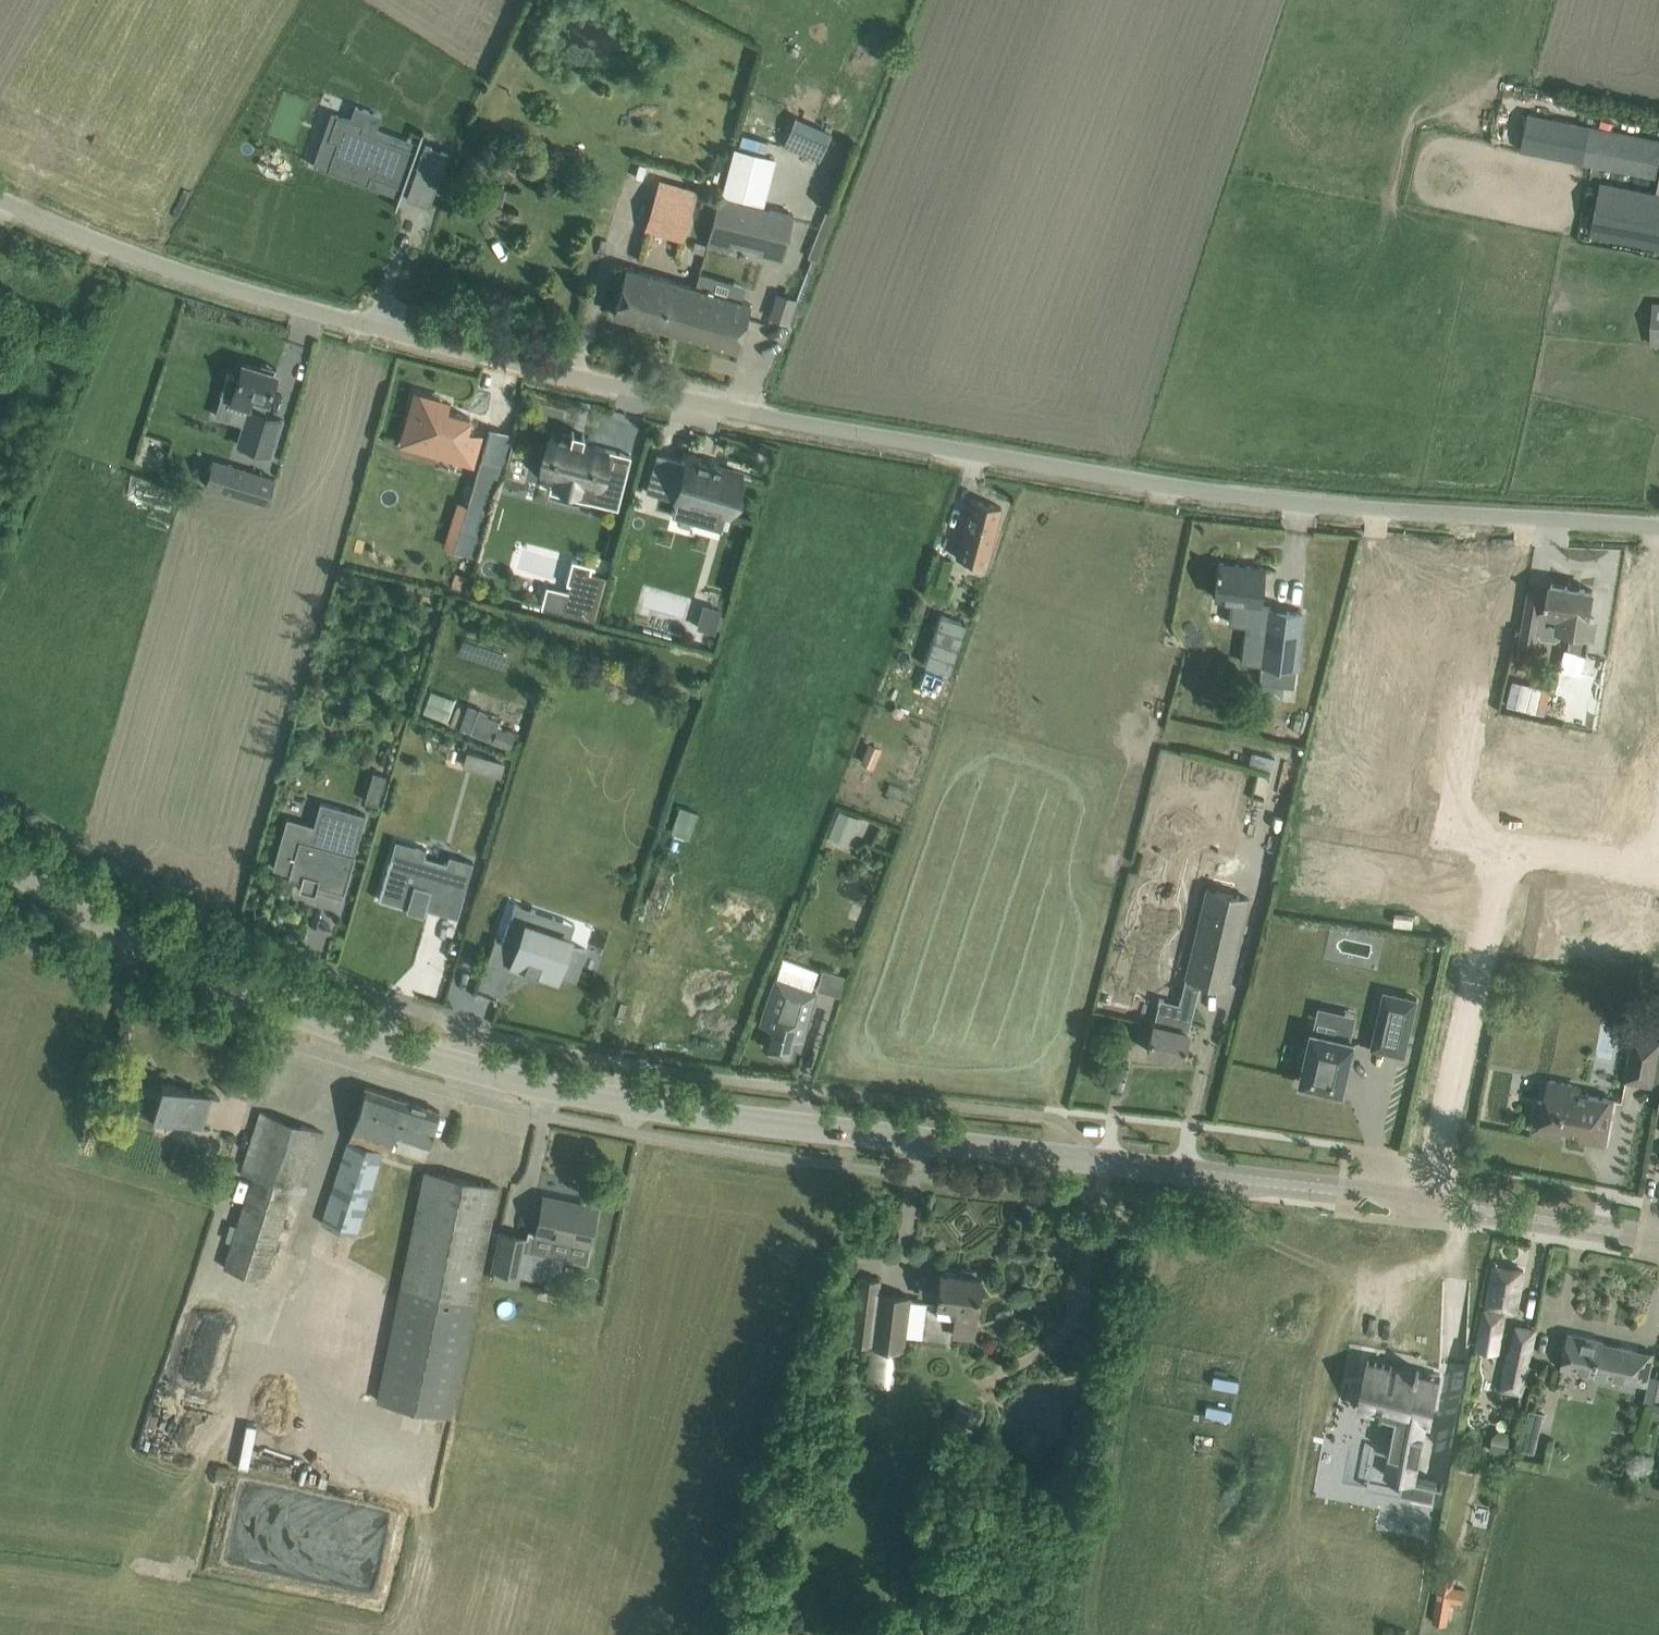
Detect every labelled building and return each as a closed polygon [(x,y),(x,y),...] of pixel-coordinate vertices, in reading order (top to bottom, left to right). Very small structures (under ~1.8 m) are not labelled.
[(337,142),(327,169),(367,183),(370,175),(402,186),(401,188),(403,189),(417,148),(415,147),(415,149),(372,134),(379,115),(355,106),(351,118),(350,120),(336,115),(328,139),(337,142)] [(1520,150),(1657,177),(1658,166),(1658,139),(1528,113),(1520,150)] [(425,144),(416,169),(439,177),(448,153),(425,144)] [(501,204),(503,183),(480,180),(478,202),(501,204)] [(1601,180),(1590,232),(1658,247),(1658,192),(1601,180)] [(646,231),(683,241),(697,192),(660,181),(646,231)] [(718,197),(707,245),(729,251),(731,243),(760,250),(758,256),(781,262),(792,216),(718,197)] [(613,314),(681,333),(695,287),(627,267),(613,314)] [(695,287),(681,333),(736,349),(749,302),(695,287)] [(779,292),(771,317),(788,322),(796,298),(779,292)] [(281,418),(264,413),(279,365),(263,360),(261,368),(243,362),(238,376),(227,373),(221,394),(232,398),(231,400),(248,406),(236,444),(270,454),(281,418)] [(441,399),(416,392),(401,442),(439,453),(443,440),(474,449),(479,433),(466,429),(470,416),(438,407),(441,399)] [(554,431),(543,474),(606,489),(616,451),(591,445),(592,441),(583,439),(584,434),(572,431),(571,435),(554,431)] [(738,472),(714,465),(713,466),(687,459),(687,461),(682,460),(681,461),(657,454),(648,486),(647,486),(645,490),(676,499),(671,515),(674,516),(674,514),(699,521),(704,504),(726,511),(738,472)] [(205,484),(267,503),(275,478),(212,459),(205,484)] [(480,459),(473,485),(494,491),(502,465),(480,459)] [(1001,506),(971,498),(956,555),(986,563),(1001,506)] [(481,547),(480,587),(500,587),(501,548),(481,547)] [(571,584),(564,613),(596,621),(608,576),(592,572),(593,566),(573,561),(568,583),(571,584)] [(1246,665),(1257,666),(1255,681),(1292,686),(1302,613),(1268,609),(1269,602),(1259,601),(1263,567),(1214,561),(1209,595),(1234,598),(1232,618),(1248,621),(1245,641),(1260,643),(1259,654),(1248,653),(1246,665)] [(1528,593),(1519,646),(1535,647),(1537,638),(1569,644),(1568,649),(1566,648),(1550,711),(1590,722),(1607,659),(1587,654),(1590,632),(1592,632),(1595,618),(1588,617),(1593,590),(1551,583),(1549,597),(1528,593)] [(950,605),(925,598),(906,647),(931,654),(950,605)] [(687,625),(712,631),(718,607),(694,601),(687,625)] [(479,708),(471,732),(492,740),(499,720),(486,715),(487,712),(479,708)] [(506,729),(500,745),(510,749),(516,733),(506,729)] [(488,758),(484,771),(501,776),(504,763),(488,758)] [(370,783),(365,800),(378,804),(382,786),(370,783)] [(317,884),(344,891),(366,814),(320,801),(309,841),(284,834),(284,831),(283,831),(273,867),(290,871),(288,876),(301,879),(299,888),(315,892),(317,884)] [(848,843),(859,817),(840,809),(829,835),(848,843)] [(1306,825),(1300,863),(1323,867),(1329,829),(1306,825)] [(1329,829),(1323,867),(1345,870),(1351,833),(1329,829)] [(389,861),(378,898),(414,909),(415,904),(457,916),(473,861),(449,854),(447,862),(424,855),(426,848),(395,839),(390,857),(392,857),(391,861),(389,861)] [(1184,978),(1228,988),(1250,897),(1206,887),(1184,978)] [(1596,895),(1590,932),(1612,936),(1618,898),(1596,895)] [(1306,900),(1305,908),(1316,910),(1317,902),(1306,900)] [(1317,902),(1316,910),(1326,912),(1328,903),(1317,902)] [(515,903),(502,940),(515,945),(508,966),(554,982),(558,973),(576,979),(586,949),(568,943),(528,929),(535,910),(515,903)] [(1350,907),(1349,916),(1359,917),(1361,909),(1350,907)] [(1361,909),(1359,917),(1370,919),(1372,910),(1361,909)] [(1394,914),(1393,923),(1403,924),(1405,916),(1394,914)] [(1405,916),(1403,924),(1414,926),(1415,918),(1405,916)] [(1427,919),(1425,928),(1436,930),(1437,921),(1427,919)] [(1555,942),(1554,950),(1565,952),(1566,944),(1555,942)] [(1566,944),(1565,952),(1575,954),(1577,945),(1566,944)] [(1599,949),(1598,958),(1609,959),(1610,951),(1599,949)] [(1610,951),(1609,959),(1619,961),(1621,952),(1610,951)] [(1643,956),(1642,965),(1653,966),(1654,958),(1643,956)] [(816,989),(775,974),(763,1008),(772,1011),(763,1045),(791,1052),(796,1035),(803,1037),(816,989)] [(1385,991),(1372,1046),(1405,1054),(1417,998),(1385,991)] [(1156,998),(1144,1049),(1181,1058),(1194,1003),(1180,999),(1179,1004),(1156,998)] [(1344,1092),(1356,1040),(1335,1036),(1336,1030),(1318,1026),(1317,1032),(1314,1030),(1310,1049),(1304,1048),(1301,1062),(1306,1063),(1301,1082),(1344,1092)] [(1651,1086),(1655,1066),(1658,1044),(1658,1041),(1635,1037),(1627,1081),(1651,1086)] [(1651,1086),(1658,1087),(1658,1044),(1655,1066),(1651,1086)] [(159,1090),(133,1081),(127,1103),(130,1104),(134,1111),(158,1119),(165,1115),(202,1127),(212,1097),(220,1100),(220,1099),(162,1080),(159,1090)] [(1547,1104),(1538,1102),(1533,1129),(1561,1134),(1562,1127),(1583,1131),(1581,1138),(1605,1142),(1613,1101),(1572,1094),(1573,1087),(1550,1082),(1547,1104)] [(439,1109),(366,1085),(321,1222),(356,1233),(383,1149),(391,1152),(397,1134),(428,1144),(439,1109)] [(323,1131),(261,1112),(242,1171),(253,1175),(224,1266),(263,1279),(292,1187),(304,1191),(323,1131)] [(498,1186),(425,1171),(378,1399),(451,1414),(498,1186)] [(527,1237),(525,1245),(586,1258),(588,1246),(591,1234),(595,1213),(568,1207),(569,1201),(544,1196),(539,1217),(536,1232),(529,1231),(527,1237)] [(500,1230),(491,1268),(495,1269),(519,1274),(522,1260),(524,1252),(525,1245),(527,1237),(500,1230)] [(524,1252),(522,1260),(531,1263),(533,1255),(524,1252)] [(1495,1264),(1491,1286),(1487,1303),(1488,1304),(1481,1341),(1500,1345),(1508,1307),(1516,1309),(1519,1291),(1524,1270),(1495,1264)] [(937,1302),(935,1314),(952,1317),(950,1335),(972,1337),(975,1319),(977,1298),(980,1277),(941,1272),(938,1293),(937,1302)] [(859,1275),(850,1340),(868,1342),(870,1343),(897,1346),(904,1346),(906,1335),(922,1337),(926,1302),(909,1300),(910,1295),(881,1291),(883,1278),(859,1275)] [(1502,1390),(1521,1395),(1535,1330),(1518,1326),(1502,1390)] [(1569,1332),(1562,1365),(1600,1374),(1601,1370),(1648,1380),(1654,1353),(1603,1342),(1603,1340),(1569,1332)] [(1416,1480),(1427,1422),(1431,1423),(1440,1376),(1420,1372),(1420,1370),(1417,1369),(1416,1373),(1392,1368),(1393,1365),(1367,1360),(1358,1407),(1397,1415),(1385,1474),(1402,1477),(1399,1494),(1434,1500),(1437,1484),(1416,1480)] [(1649,1394),(1658,1395),(1658,1373),(1653,1372),(1649,1394)] [(958,1402),(943,1428),(966,1441),(980,1413),(958,1402)] [(1529,1408),(1526,1421),(1540,1424),(1544,1411),(1529,1408)] [(1458,1619),(1463,1581),(1439,1578),(1434,1616),(1458,1619)] [(973,1633),(952,1627),(945,1626),(943,1634),(973,1634),(973,1633)]
